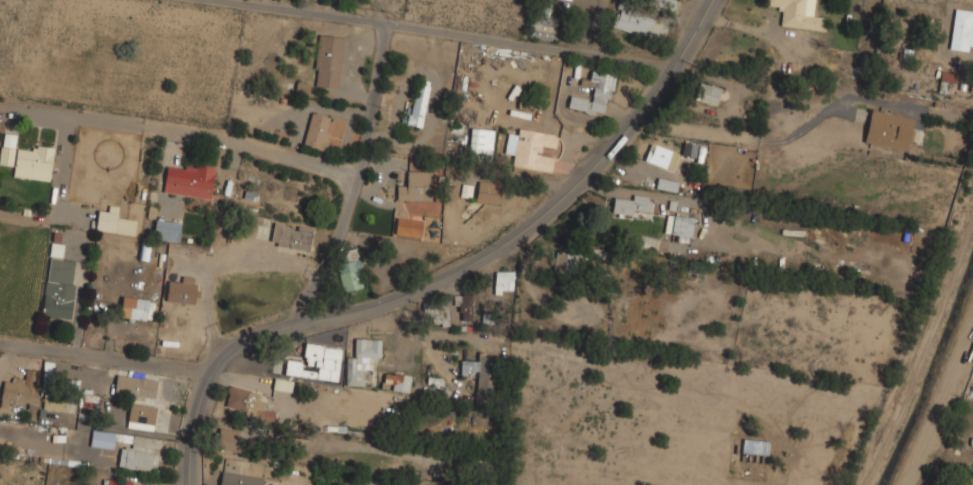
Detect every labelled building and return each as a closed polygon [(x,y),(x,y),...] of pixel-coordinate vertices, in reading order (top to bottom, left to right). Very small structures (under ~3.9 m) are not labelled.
[(675,0),(646,0),(645,6),(674,11),(675,0)] [(821,30),(822,17),(813,16),(814,0),(766,0),(766,7),(782,8),(780,26),(821,30)] [(653,22),(619,5),(611,22),(645,38),(653,22)] [(967,51),(968,45),(972,45),(972,27),(972,16),(972,11),(954,8),(949,49),(967,51)] [(312,86),(339,88),(344,36),(317,34),(312,86)] [(613,74),(591,70),(589,80),(584,79),(583,86),(593,88),(591,100),(570,96),(568,108),(606,115),(613,74)] [(420,128),(431,82),(418,79),(407,124),(420,128)] [(699,102),(716,106),(720,88),(703,84),(699,102)] [(332,116),(311,110),(302,144),(323,150),(332,116)] [(913,119),(871,110),(864,142),(906,152),(913,119)] [(512,166),(550,172),(553,157),(540,155),(541,146),(554,148),(556,134),(518,128),(517,135),(507,134),(504,153),(513,155),(512,166)] [(469,154),(492,155),(493,129),(470,129),(469,154)] [(15,143),(16,134),(1,132),(0,140),(0,163),(13,165),(12,175),(49,180),(53,149),(15,143)] [(695,156),(696,144),(683,143),(682,155),(695,156)] [(644,162),(674,170),(679,152),(649,144),(644,162)] [(211,197),(214,167),(165,162),(162,192),(211,197)] [(397,186),(396,200),(432,200),(432,171),(406,171),(406,186),(397,186)] [(499,205),(501,184),(477,181),(476,203),(499,205)] [(613,198),(611,214),(632,216),(633,210),(649,212),(650,197),(633,195),(632,200),(613,198)] [(95,229),(134,233),(135,218),(116,216),(117,206),(107,205),(106,210),(96,210),(95,229)] [(691,243),(693,217),(666,215),(665,233),(676,234),(676,242),(691,243)] [(178,241),(180,221),(154,219),(152,239),(178,241)] [(394,219),(393,236),(421,237),(421,220),(394,219)] [(308,251),(312,228),(274,220),(269,243),(308,251)] [(75,258),(62,257),(64,242),(48,241),(42,316),(71,318),(75,258)] [(342,291),(364,288),(358,248),(336,251),(342,291)] [(556,251),(582,256),(579,271),(564,268),(563,273),(553,271),(556,251)] [(495,271),(494,292),(513,292),(513,272),(495,271)] [(181,282),(167,281),(166,302),(194,304),(195,277),(182,277),(181,282)] [(471,295),(453,295),(454,306),(460,305),(460,321),(472,321),(471,295)] [(119,318),(151,320),(153,298),(121,296),(119,318)] [(345,385),(364,385),(365,362),(379,363),(380,339),(355,339),(354,358),(346,357),(345,385)] [(284,376),(337,381),(341,348),(305,344),(303,363),(286,361),(284,376)] [(476,373),(475,403),(493,404),(495,356),(479,355),(478,361),(461,360),(460,373),(476,373)] [(27,401),(27,408),(38,408),(38,369),(24,369),(24,379),(1,379),(1,401),(27,401)] [(154,397),(157,378),(115,373),(113,392),(154,397)] [(382,389),(390,389),(390,390),(408,392),(410,376),(383,373),(382,389)] [(259,394),(230,386),(225,406),(245,412),(243,416),(272,424),(275,412),(262,409),(265,402),(257,399),(259,394)] [(97,420),(98,393),(78,392),(77,420),(97,420)] [(65,394),(42,394),(42,409),(65,409),(65,394)] [(155,404),(129,401),(126,427),(152,430),(155,404)] [(112,448),(114,432),(91,429),(89,446),(112,448)] [(131,447),(119,446),(116,466),(155,471),(159,438),(132,435),(131,447)] [(263,479),(222,471),(220,484),(262,484),(263,479)] [(964,472),(962,484),(972,484),(972,473),(964,472)]
